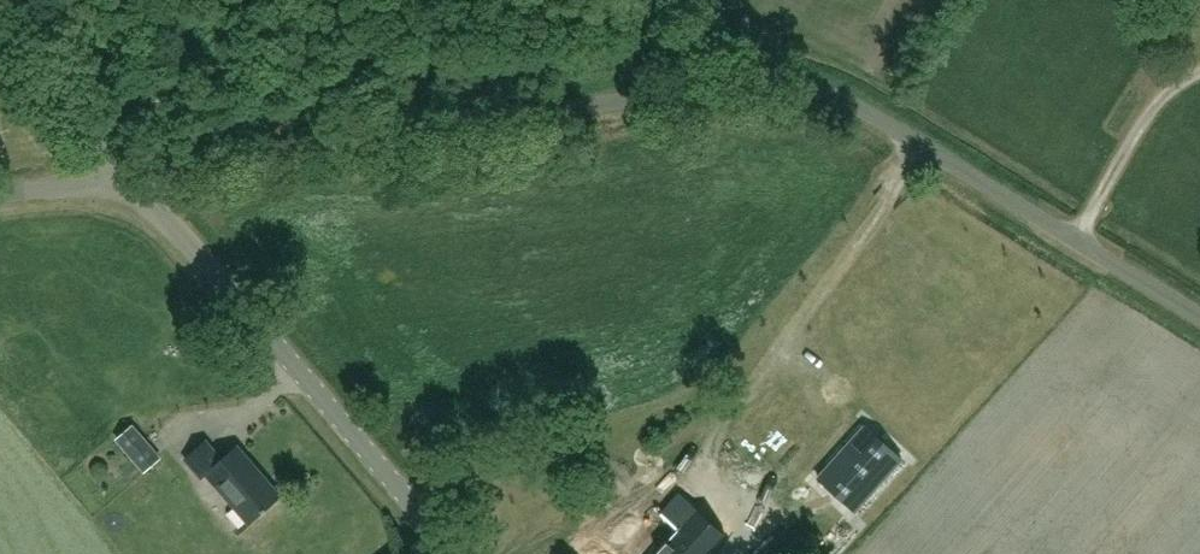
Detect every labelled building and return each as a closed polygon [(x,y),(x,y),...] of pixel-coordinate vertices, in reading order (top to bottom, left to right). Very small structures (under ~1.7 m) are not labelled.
[(117,438),(146,472),(161,459),(132,426),(117,438)] [(866,426),(818,480),(854,511),(902,458),(866,426)] [(250,523),(280,497),(237,447),(222,461),(206,441),(185,458),(202,479),(207,474),(250,523)] [(745,526),(760,512),(735,484),(720,498),(745,526)] [(651,553),(703,553),(723,532),(721,531),(715,538),(688,514),(694,507),(676,490),(657,512),(675,528),(651,553)] [(525,553),(542,553),(535,546),(525,553)]
